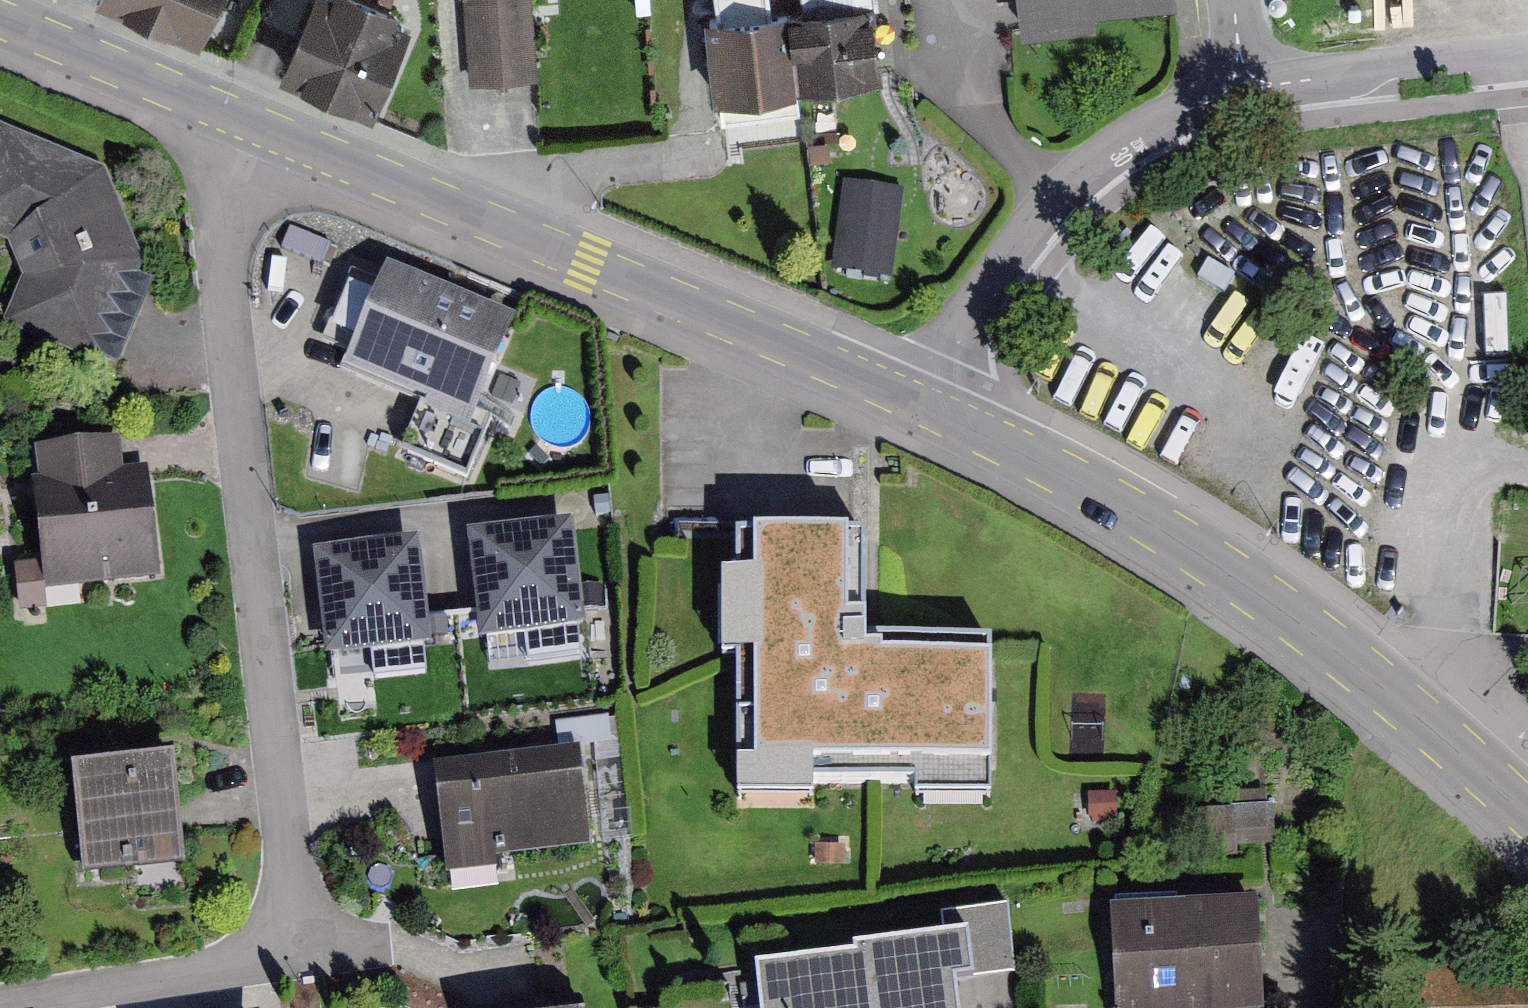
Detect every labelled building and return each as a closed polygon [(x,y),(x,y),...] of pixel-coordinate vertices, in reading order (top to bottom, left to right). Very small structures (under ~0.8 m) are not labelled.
[(199,50),(220,0),(99,0),(96,7),(199,50)] [(373,121),(412,29),(390,20),(394,11),(367,0),(315,0),(281,82),(373,121)] [(470,85),(539,80),(533,0),(464,0),(470,85)] [(1021,33),(1096,25),(1094,10),(1177,1),(1177,0),(1017,0),(1021,33)] [(788,17),(799,96),(883,85),(872,5),(788,17)] [(705,28),(716,108),(799,96),(788,17),(705,28)] [(104,174),(0,131),(0,246),(8,250),(21,283),(2,332),(100,371),(102,366),(118,372),(153,285),(137,279),(141,268),(104,174)] [(844,182),(832,273),(891,280),(903,189),(844,182)] [(517,323),(387,268),(343,372),(421,405),(473,427),(478,414),(517,323)] [(421,405),(401,451),(466,479),(491,420),(478,414),(473,427),(421,405)] [(147,472),(124,475),(120,442),(34,452),(38,485),(32,486),(45,597),(161,583),(147,472)] [(478,646),(585,635),(574,533),(468,543),(478,646)] [(916,801),(992,800),(992,648),(867,648),(867,540),(737,540),(737,582),(722,582),(722,663),(737,663),(737,801),(815,801),(815,786),(916,786),(916,801)] [(323,662),(431,651),(420,551),(313,562),(323,662)] [(586,661),(584,638),(532,641),(533,663),(586,661)] [(589,852),(578,758),(434,775),(446,878),(496,872),(495,863),(589,852)] [(81,883),(185,873),(176,776),(72,786),(81,883)] [(1206,813),(1207,843),(1277,840),(1276,810),(1206,813)] [(1109,910),(1114,1007),(1264,1007),(1258,902),(1109,910)] [(972,981),(1016,976),(1008,907),(941,915),(944,940),(967,937),(972,981)] [(755,970),(759,1007),(958,1007),(955,983),(972,981),(967,937),(944,940),(853,949),(854,959),(755,970)]
